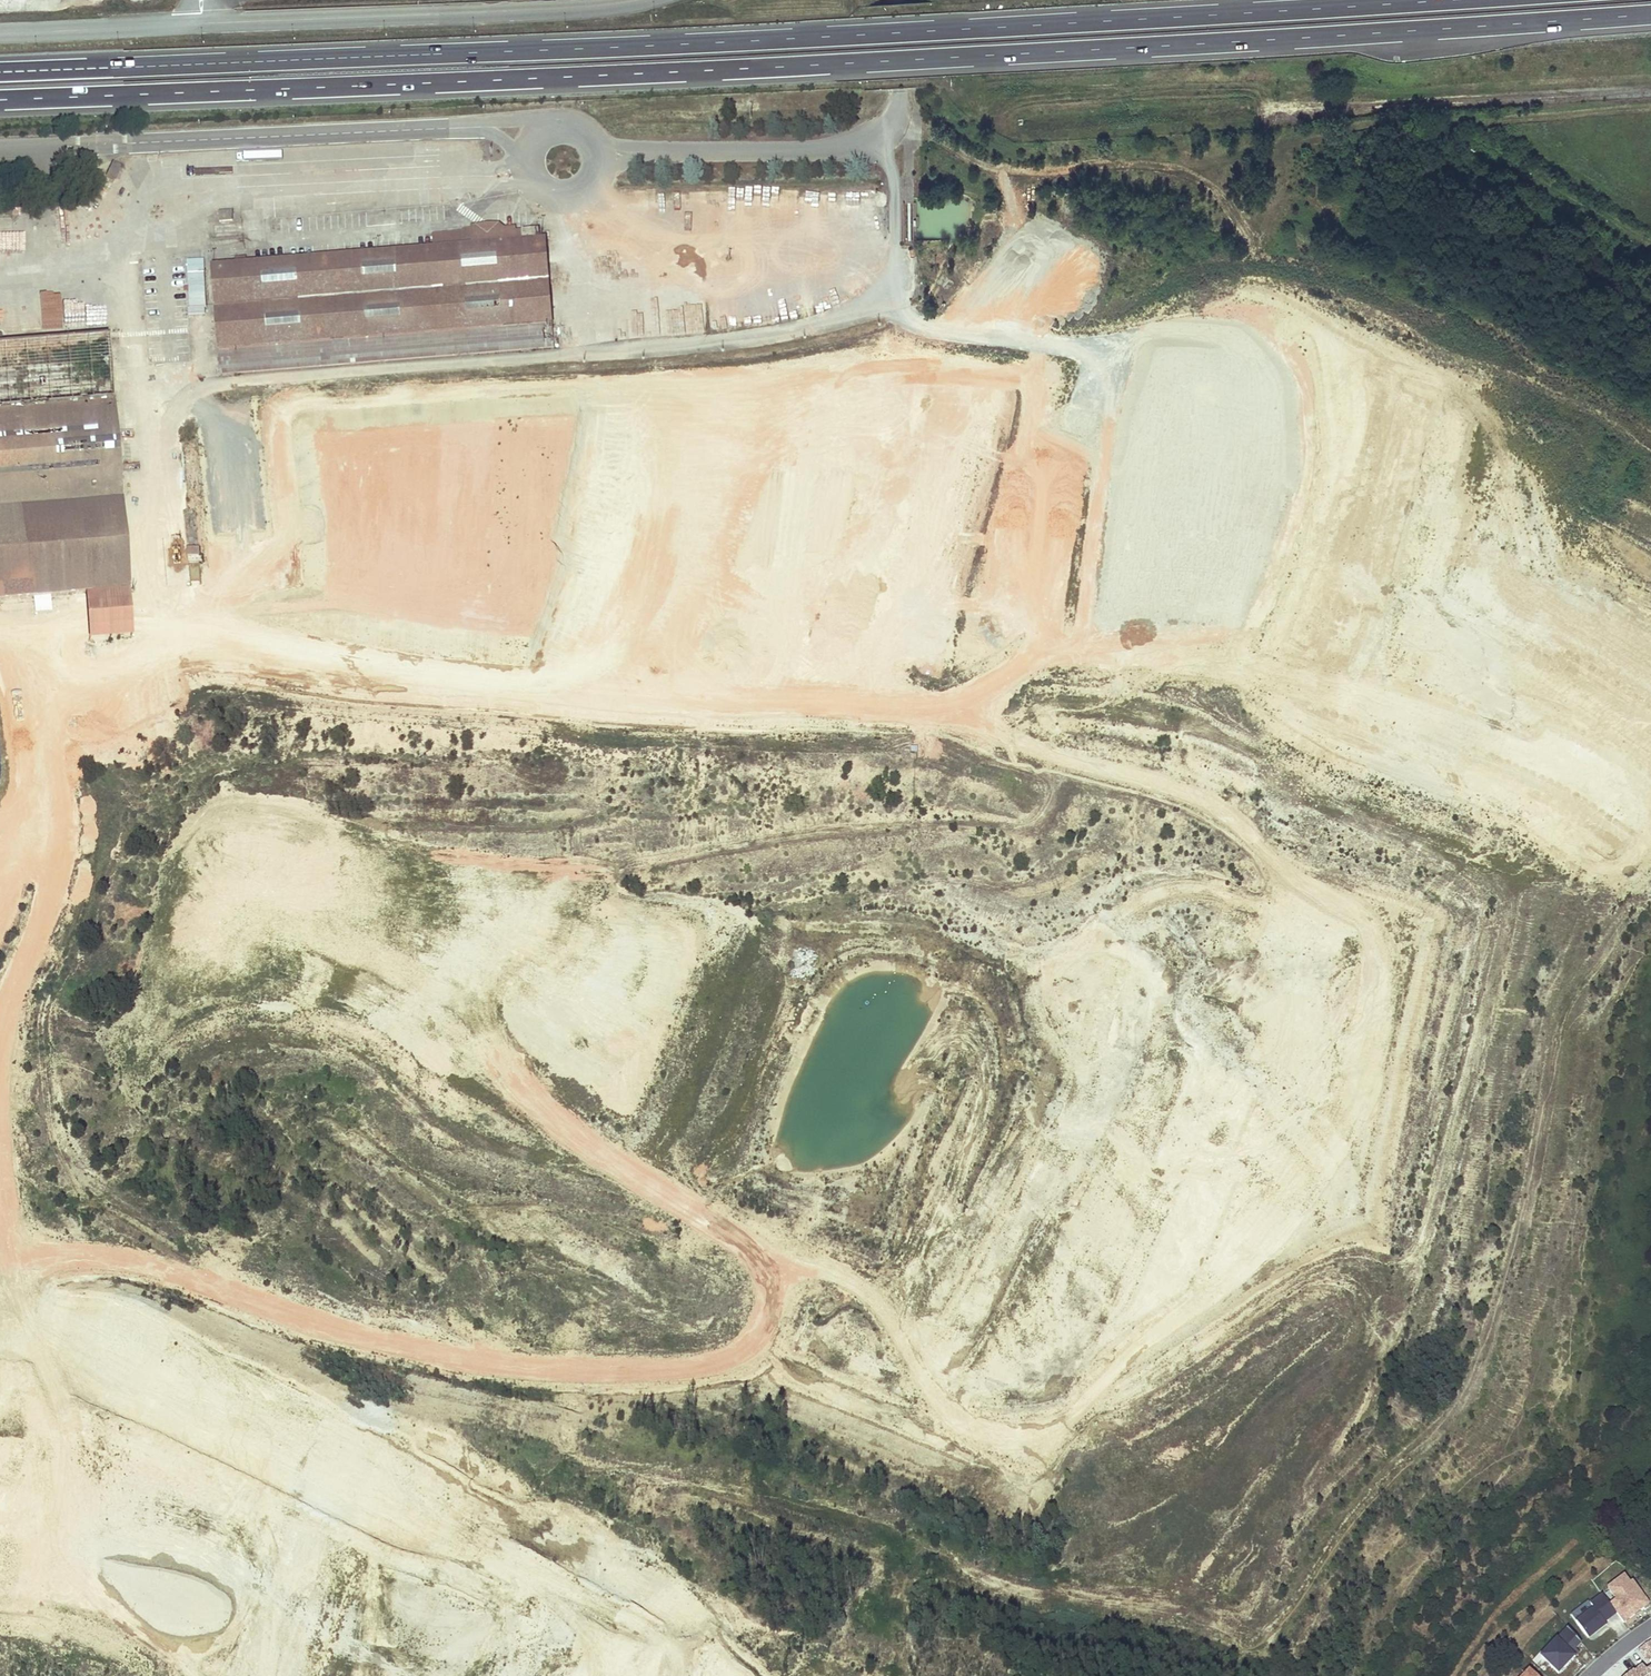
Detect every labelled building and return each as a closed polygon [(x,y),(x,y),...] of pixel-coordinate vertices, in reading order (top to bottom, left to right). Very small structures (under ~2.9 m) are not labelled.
[(116,115),(116,120),(117,125),(135,124),(134,114),(116,115)] [(106,179),(110,181),(114,182),(120,168),(112,165),(106,179)] [(91,185),(85,192),(80,200),(89,207),(100,192),(91,185)] [(232,222),(232,217),(231,212),(219,213),(219,223),(232,222)] [(514,230),(508,230),(502,231),(497,226),(475,228),(477,248),(246,266),(245,258),(235,259),(235,268),(213,268),(220,376),(553,350),(545,242),(539,242),(538,233),(515,235),(514,230)] [(401,237),(396,237),(392,238),(393,248),(411,246),(410,239),(401,240),(401,237)] [(205,265),(187,265),(188,314),(206,313),(205,265)] [(67,329),(81,329),(80,302),(90,302),(90,284),(67,285),(67,329)] [(655,336),(654,328),(636,329),(635,309),(618,310),(619,337),(655,336)] [(86,595),(78,506),(119,502),(105,339),(1,349),(0,349),(0,601),(86,595)] [(119,502),(78,506),(86,595),(90,640),(131,636),(119,502)] [(199,544),(187,546),(188,554),(200,552),(199,544)] [(926,656),(922,668),(933,672),(937,661),(926,656)] [(482,954),(479,947),(474,949),(477,956),(482,954)] [(1643,1608),(1648,1604),(1633,1583),(1630,1585),(1624,1577),(1601,1594),(1603,1597),(1615,1612),(1623,1623),(1643,1608)] [(1593,1609),(1576,1622),(1589,1640),(1607,1626),(1603,1621),(1615,1612),(1603,1597),(1591,1606),(1593,1609)] [(1549,1666),(1558,1674),(1578,1653),(1575,1651),(1581,1644),(1568,1630),(1556,1642),(1540,1658),(1549,1666)] [(1639,1650),(1647,1661),(1650,1658),(1650,1642),(1650,1641),(1639,1650)] [(1628,1675),(1649,1675),(1646,1672),(1646,1671),(1642,1667),(1634,1674),(1632,1672),(1628,1675)]
